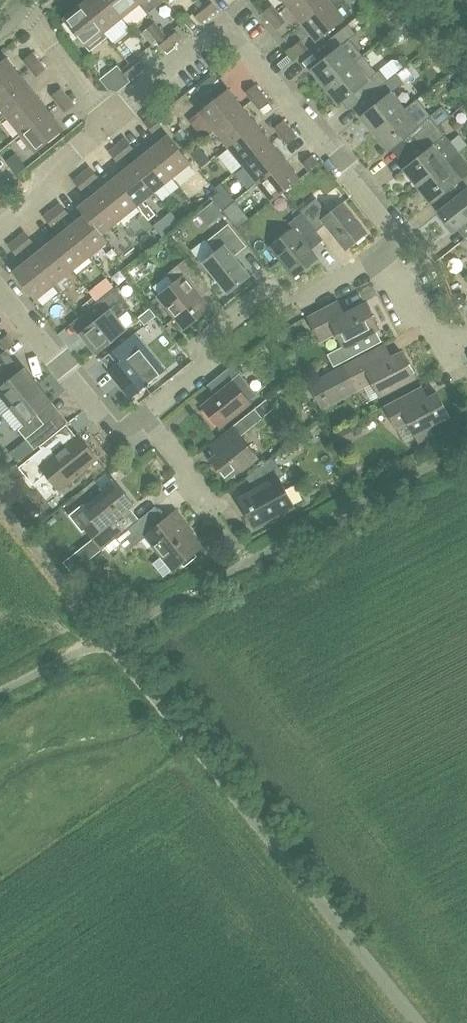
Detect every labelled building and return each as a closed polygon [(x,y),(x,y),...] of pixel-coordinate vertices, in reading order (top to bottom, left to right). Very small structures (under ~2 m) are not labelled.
[(123,18),(109,0),(87,0),(82,4),(105,32),(123,18)] [(138,0),(109,0),(123,18),(141,3),(138,0)] [(201,6),(209,16),(217,9),(210,0),(209,0),(201,6)] [(330,1),(330,0),(295,0),(288,5),(302,23),(330,1)] [(302,23),(310,33),(317,41),(345,19),(337,9),(347,2),(346,0),(331,0),(330,1),(302,23)] [(109,37),(105,32),(82,4),(64,19),(87,47),(90,51),(109,37)] [(263,13),(269,21),(279,13),(272,5),(263,13)] [(201,22),(209,16),(201,6),(193,13),(201,22)] [(286,22),(279,13),(269,21),(276,29),(286,22)] [(400,31),(406,27),(407,29),(414,23),(411,19),(398,29),(400,31)] [(165,51),(174,44),(166,35),(155,22),(142,33),(152,45),(157,41),(165,51)] [(311,70),(325,87),(354,64),(341,47),(356,34),(348,25),(325,43),(333,53),(311,70)] [(166,35),(174,44),(182,38),(174,28),(166,35)] [(292,48),(298,56),(308,49),(301,40),(292,48)] [(24,60),(30,68),(40,61),(33,53),(24,60)] [(364,55),(354,64),(325,87),(338,104),(360,87),(368,96),(376,89),(387,81),(379,71),(378,72),(364,55)] [(20,75),(6,57),(0,62),(0,92),(20,75)] [(131,64),(138,73),(146,66),(139,57),(131,64)] [(46,69),(40,61),(30,68),(37,77),(46,69)] [(138,73),(131,64),(122,70),(130,80),(138,73)] [(214,74),(196,88),(205,99),(223,85),(214,74)] [(395,74),(387,81),(376,89),(384,99),(362,116),(376,133),(405,110),(391,94),(403,84),(395,74)] [(20,75),(0,92),(0,107),(7,116),(35,93),(20,75)] [(253,100),(262,93),(256,84),(246,92),(253,100)] [(52,96),(59,104),(68,96),(62,88),(52,96)] [(215,129),(243,107),(228,89),(200,111),(215,129)] [(7,116),(22,134),(50,111),(35,93),(7,116)] [(269,101),(262,93),(253,100),(259,108),(269,101)] [(75,104),(68,96),(59,104),(65,112),(75,104)] [(257,125),(243,107),(215,129),(229,147),(257,125)] [(432,116),(430,117),(438,127),(450,117),(443,107),(432,116)] [(411,133),(419,142),(438,127),(430,117),(418,127),(405,110),(376,133),(390,150),(411,133)] [(64,130),(50,111),(22,134),(36,152),(64,130)] [(153,132),(161,125),(154,116),(145,123),(153,132)] [(281,136),(291,128),(284,120),(275,127),(281,136)] [(271,143),(257,125),(229,147),(244,165),(271,143)] [(459,153),(438,127),(419,142),(426,152),(405,169),(418,186),(446,163),(459,153)] [(297,136),(291,128),(281,136),(288,144),(297,136)] [(169,135),(150,149),(173,177),(191,163),(169,135)] [(126,138),(117,145),(125,154),(133,148),(126,138)] [(271,143),(244,165),(258,183),(286,160),(271,143)] [(125,154),(117,145),(109,152),(117,161),(125,154)] [(150,149),(133,164),(155,192),(173,177),(150,149)] [(446,163),(418,186),(432,203),(433,202),(454,186),(461,194),(461,195),(466,190),(466,164),(466,163),(459,153),(446,163)] [(310,171),(319,164),(312,155),(303,163),(310,171)] [(300,179),(286,160),(258,183),(273,201),(300,179)] [(137,206),(155,192),(133,164),(115,178),(137,206)] [(90,167),(82,174),(89,183),(98,176),(90,167)] [(81,190),(89,183),(82,174),(74,180),(81,190)] [(115,178),(97,192),(120,220),(137,206),(115,178)] [(461,195),(461,194),(439,212),(455,231),(466,221),(466,190),(461,195)] [(120,220),(97,192),(79,207),(85,214),(102,235),(102,234),(120,220)] [(317,198),(301,211),(317,231),(326,223),(346,249),(367,232),(343,203),(329,214),(317,198)] [(214,201),(199,213),(209,226),(224,214),(214,201)] [(61,203),(52,210),(60,219),(68,212),(61,203)] [(60,219),(52,210),(44,216),(52,226),(60,219)] [(323,240),(317,231),(301,211),(300,211),(302,213),(289,223),(293,228),(270,246),(295,277),(318,258),(311,250),(323,240)] [(85,214),(68,228),(90,256),(109,242),(102,234),(102,235),(85,214)] [(217,252),(203,262),(228,293),(250,276),(234,256),(246,246),(229,224),(208,241),(217,252)] [(72,271),(90,256),(68,228),(50,243),(72,271)] [(25,232),(17,238),(24,248),(33,241),(25,232)] [(24,248),(17,238),(9,245),(16,254),(24,248)] [(50,243),(32,257),(55,285),(72,271),(50,243)] [(55,285),(32,257),(14,272),(36,300),(55,285)] [(186,258),(168,273),(176,283),(159,296),(185,328),(210,308),(194,289),(204,281),(186,258)] [(80,333),(97,353),(127,329),(118,317),(131,307),(115,287),(85,311),(91,319),(95,316),(98,319),(80,333)] [(459,293),(453,296),(457,305),(466,300),(464,296),(459,293)] [(334,303),(308,316),(321,341),(337,333),(344,347),(380,328),(367,303),(341,317),(334,303)] [(156,316),(150,309),(139,318),(145,325),(156,316)] [(137,332),(102,360),(132,397),(146,386),(147,389),(152,385),(150,383),(167,370),(137,332)] [(15,343),(8,334),(0,341),(0,343),(5,350),(15,343)] [(388,342),(368,352),(344,365),(309,383),(320,405),(355,386),(357,390),(372,382),(380,396),(415,377),(402,352),(395,355),(388,342)] [(25,368),(15,375),(0,356),(0,392),(12,407),(39,385),(25,368)] [(243,374),(235,363),(214,380),(222,391),(204,405),(206,408),(202,411),(215,427),(219,424),(221,426),(250,402),(249,400),(257,394),(241,375),(243,374)] [(284,383),(292,377),(287,371),(279,377),(284,383)] [(25,423),(18,429),(35,449),(54,434),(38,414),(53,403),(39,385),(12,407),(25,423)] [(416,405),(409,393),(385,406),(396,428),(409,421),(420,442),(434,435),(430,427),(450,416),(437,393),(416,405)] [(267,399),(256,407),(264,417),(274,408),(267,399)] [(246,468),(259,457),(242,436),(261,420),(253,410),(210,445),(218,455),(212,459),(228,479),(242,468),(246,468)] [(361,418),(350,423),(356,436),(362,433),(364,425),(361,418)] [(60,449),(53,440),(24,463),(38,480),(57,465),(70,481),(98,459),(79,435),(60,449)] [(239,498),(255,527),(295,506),(280,478),(285,474),(271,457),(247,477),(253,484),(255,490),(239,498)] [(103,549),(117,538),(124,532),(116,521),(135,505),(117,483),(84,509),(94,522),(86,528),(100,545),(103,549)] [(140,519),(124,532),(117,538),(128,551),(148,536),(164,556),(167,553),(178,567),(202,547),(191,533),(189,535),(183,527),(186,524),(176,512),(151,532),(140,519)] [(76,556),(67,563),(71,568),(75,573),(84,565),(76,556)]
